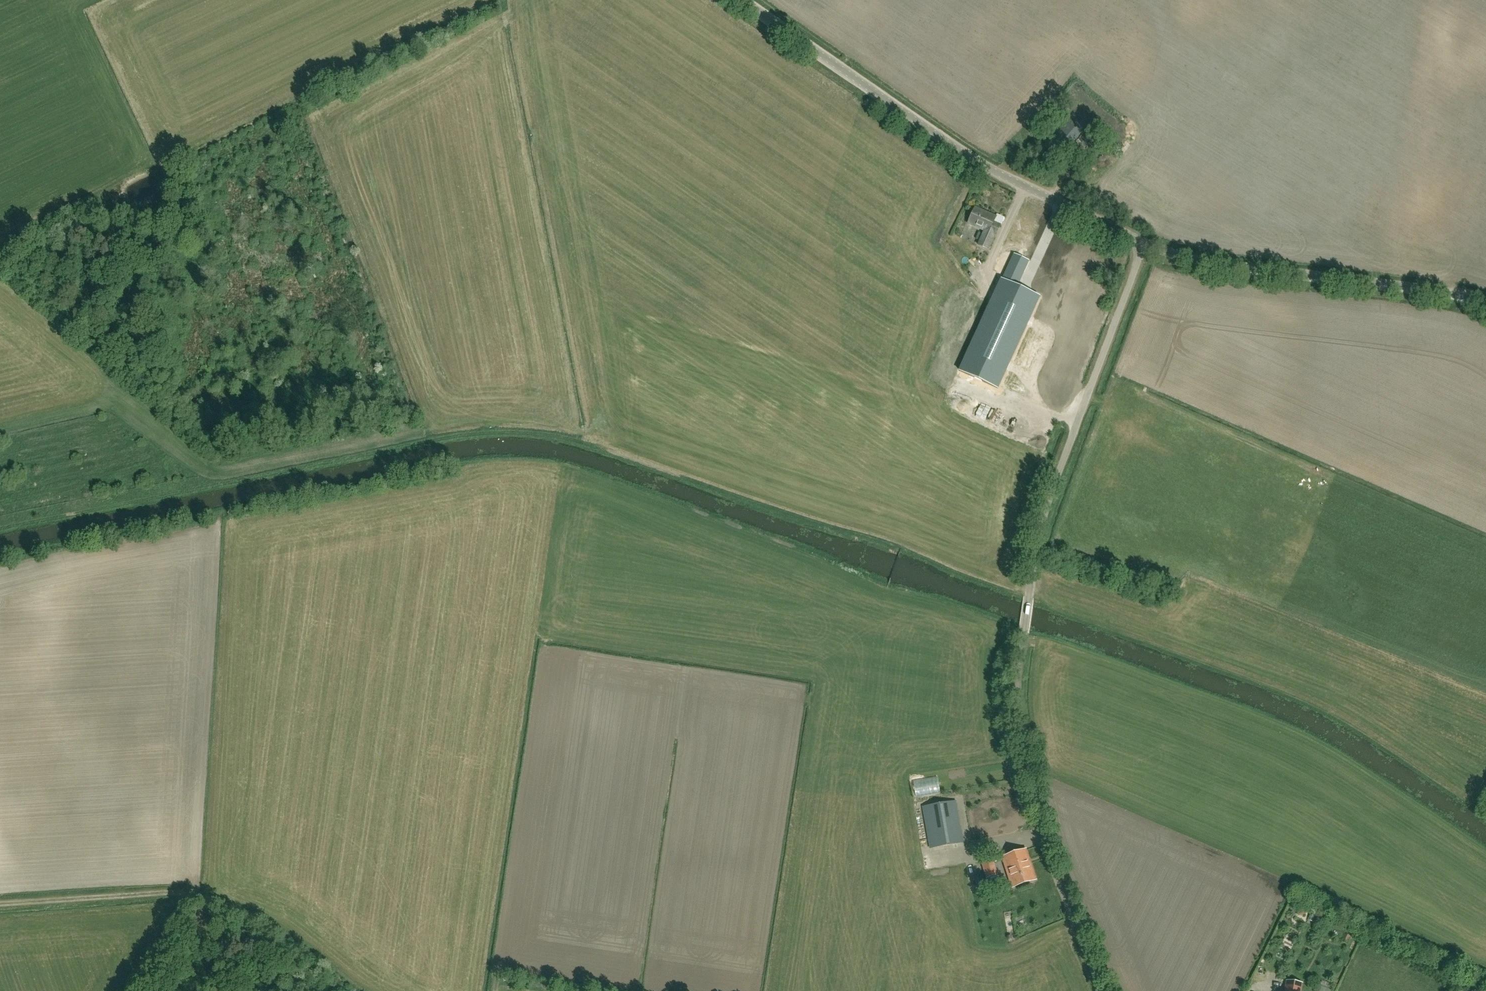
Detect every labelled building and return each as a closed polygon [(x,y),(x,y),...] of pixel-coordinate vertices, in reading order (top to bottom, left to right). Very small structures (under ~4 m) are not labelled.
[(1061,160),(1087,130),(1072,117),(1045,147),(1061,160)] [(995,234),(996,234),(1000,224),(993,221),(996,216),(975,206),(968,222),(985,229),(978,245),(988,249),(995,234)] [(1017,287),(1023,272),(1008,266),(1002,280),(1001,280),(960,372),(998,389),(1039,297),(1017,287)] [(1087,292),(1103,300),(1107,292),(1091,284),(1087,292)] [(930,848),(962,842),(955,801),(923,807),(930,848)] [(1003,858),(1012,887),(1035,880),(1025,850),(1003,858)] [(986,880),(998,876),(993,861),(981,864),(986,880)] [(1299,984),(1286,982),(1284,990),(1298,990),(1299,984)]
